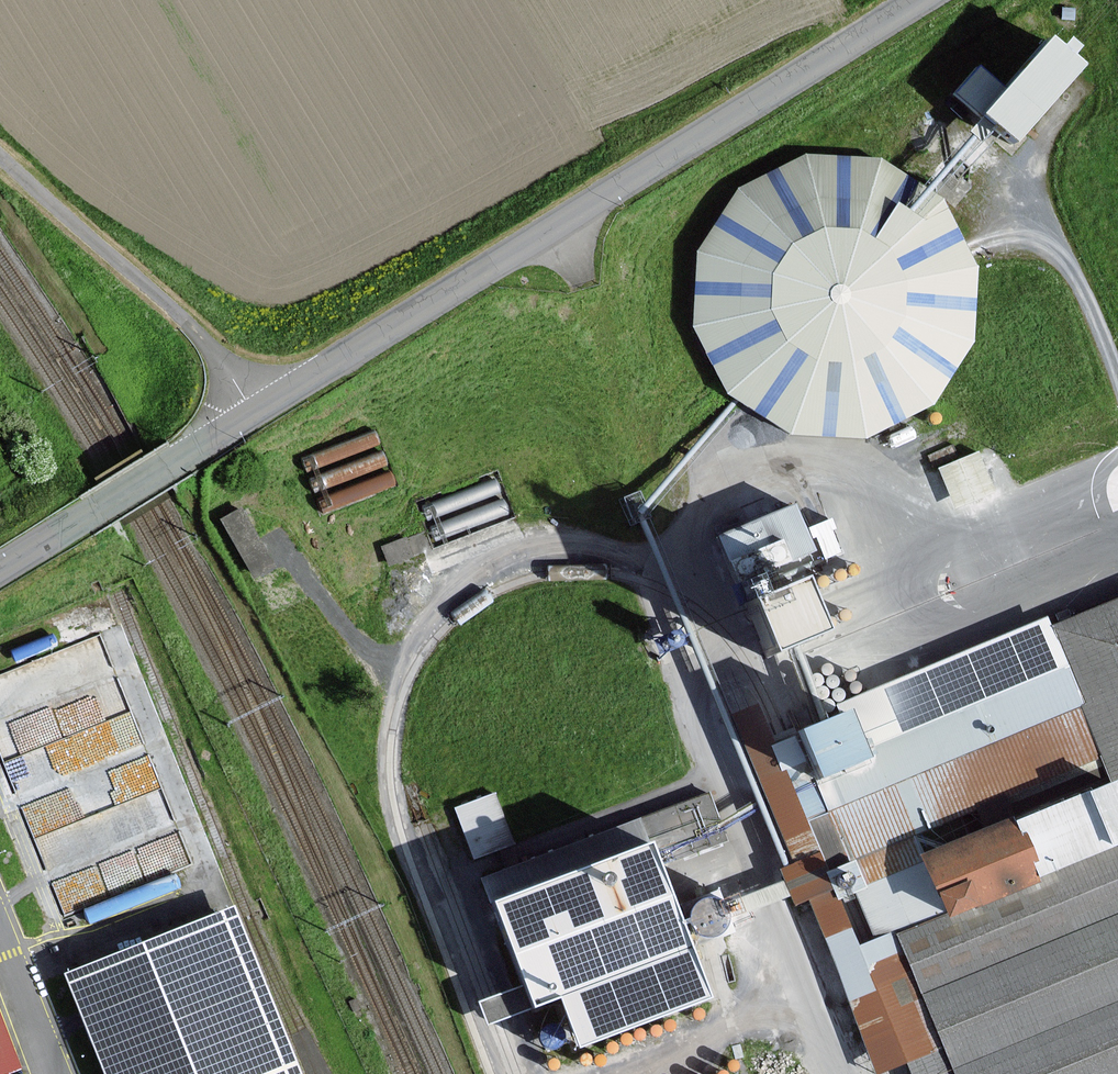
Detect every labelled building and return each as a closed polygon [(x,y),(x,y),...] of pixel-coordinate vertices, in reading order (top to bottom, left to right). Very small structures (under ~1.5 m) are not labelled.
[(1000,159),(1073,74),(1028,35),(955,119),(1000,159)] [(885,164),(809,159),(740,192),(697,254),(692,330),(724,398),(787,441),(863,447),(932,414),(975,351),(981,275),(948,207),(885,164)] [(324,507),(394,481),(374,425),(301,452),(308,470),(310,469),(324,507)] [(935,474),(952,516),(992,500),(974,457),(935,474)] [(246,571),(271,559),(244,500),(219,512),(246,571)] [(802,510),(720,542),(739,592),(758,585),(780,577),(822,560),(802,510)] [(758,585),(764,601),(786,592),(780,577),(758,585)] [(764,601),(753,605),(765,630),(777,659),(845,633),(832,603),(822,578),(786,592),(764,601)] [(773,748),(759,717),(749,721),(734,728),(794,866),(780,872),(797,911),(808,906),(881,1073),(882,1073),(890,1070),(900,1066),(910,1061),(918,1058),(919,1058),(936,1052),(945,1073),(1117,1073),(1117,599),(787,742),(784,743),(773,748)] [(469,853),(511,840),(495,788),(453,800),(469,853)] [(559,989),(577,1037),(708,989),(651,832),(492,890),(532,999),(559,989)] [(168,834),(50,877),(62,909),(85,901),(88,911),(184,876),(168,834)] [(69,974),(109,1073),(304,1073),(237,907),(69,974)] [(0,1001),(0,1072),(23,1063),(0,1001)] [(900,1066),(903,1073),(945,1073),(936,1052),(910,1061),(900,1066)]
